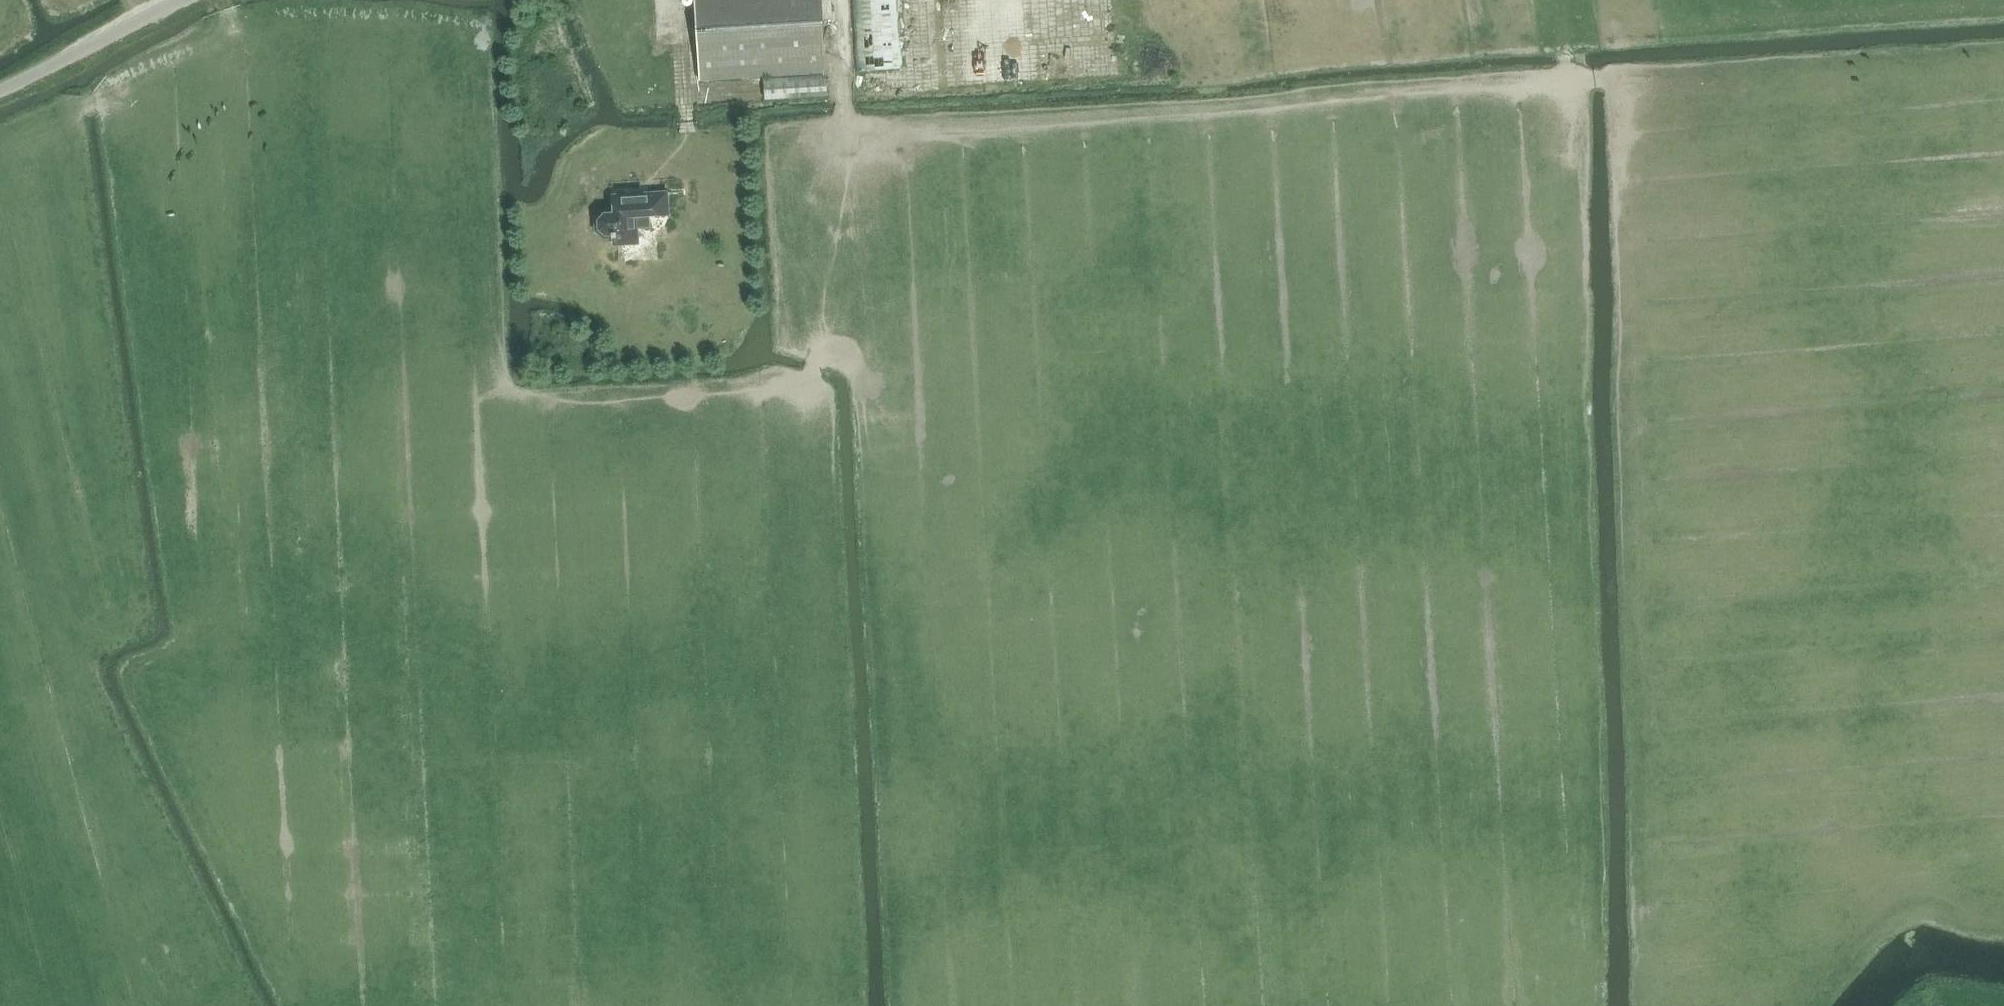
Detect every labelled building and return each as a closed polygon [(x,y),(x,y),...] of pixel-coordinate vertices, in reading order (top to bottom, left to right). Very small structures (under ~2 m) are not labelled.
[(763,77),(765,98),(826,94),(825,73),(820,0),(695,0),(699,81),(763,77)] [(858,70),(900,68),(896,0),(854,0),(858,70)] [(604,239),(613,238),(614,245),(638,244),(637,228),(649,227),(648,216),(668,215),(667,193),(613,196),(614,211),(603,212),(595,220),(596,231),(604,239)]
